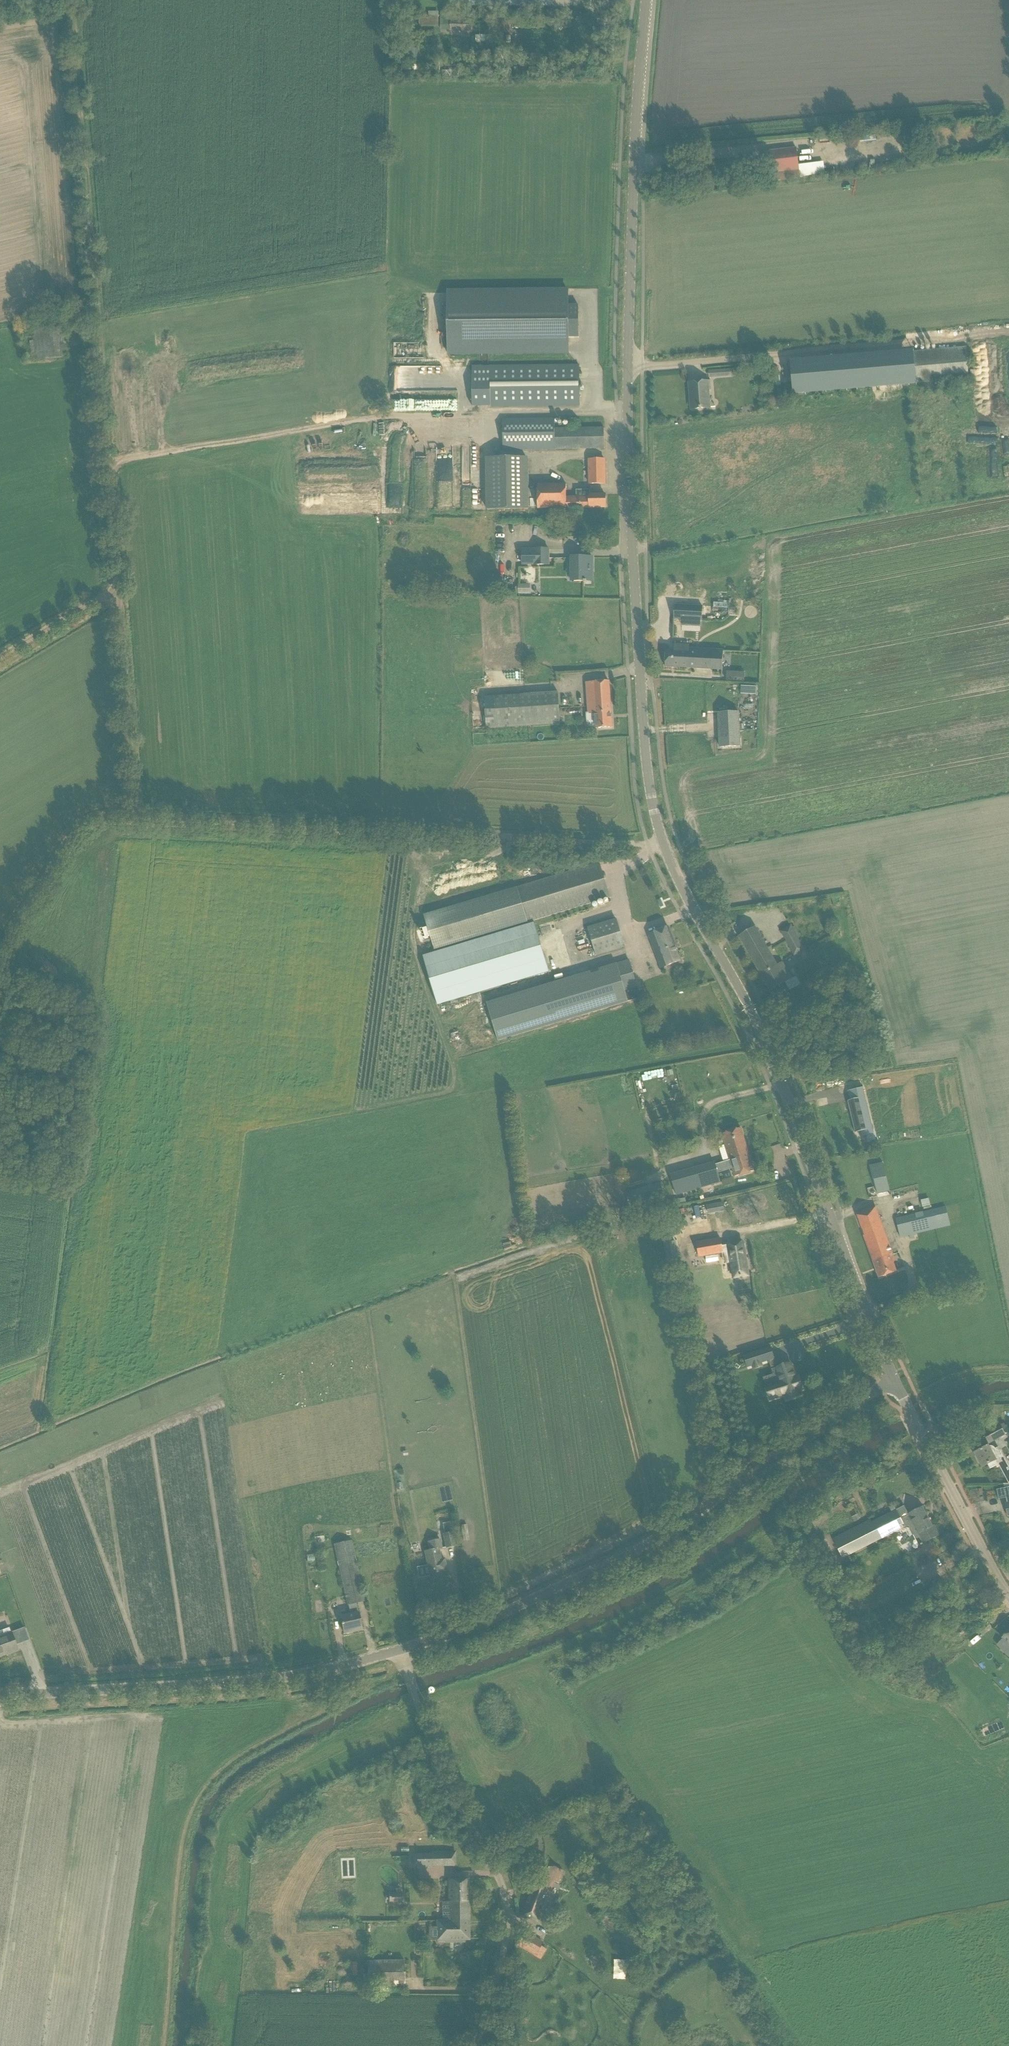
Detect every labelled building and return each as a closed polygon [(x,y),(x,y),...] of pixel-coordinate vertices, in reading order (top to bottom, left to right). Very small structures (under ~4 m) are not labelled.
[(419,12),(420,26),(439,26),(439,12),(419,12)] [(402,49),(401,59),(414,60),(414,50),(402,49)] [(763,152),(766,174),(767,182),(780,180),(800,178),(796,148),(763,152)] [(567,291),(446,292),(447,353),(568,352),(568,337),(578,337),(578,305),(568,305),(567,291)] [(808,361),(800,362),(790,362),(792,394),(969,379),(966,348),(878,355),(878,350),(874,350),(875,355),(818,360),(817,355),(808,356),(808,361)] [(579,365),(472,366),(472,407),(579,406),(579,365)] [(707,382),(689,383),(690,394),(691,393),(693,410),(709,409),(707,382)] [(445,410),(455,410),(455,400),(447,400),(447,403),(446,403),(445,410)] [(604,448),(604,428),(554,429),(554,419),(503,419),(503,450),(527,450),(604,448)] [(341,446),(341,436),(323,436),(323,446),(341,446)] [(527,510),(527,458),(486,458),(487,510),(527,510)] [(605,460),(589,460),(589,484),(605,484),(605,460)] [(605,495),(590,495),(590,490),(576,490),(576,497),(566,497),(566,484),(537,485),(537,509),(605,508),(605,495)] [(550,566),(549,548),(533,548),(533,549),(521,549),(521,565),(533,565),(533,566),(550,566)] [(592,557),(582,557),(571,557),(571,581),(592,581),(592,557)] [(518,584),(518,593),(530,593),(530,584),(518,584)] [(703,607),(674,605),(673,619),(702,621),(703,607)] [(666,650),(665,667),(722,670),(723,650),(689,649),(689,646),(674,645),(674,651),(666,650)] [(744,681),(744,672),(726,671),(726,680),(744,681)] [(609,681),(599,682),(586,683),(588,714),(595,714),(595,728),(612,727),(609,681)] [(715,693),(724,693),(724,682),(715,682),(715,693)] [(746,685),(747,703),(758,703),(757,684),(746,685)] [(558,692),(484,697),(486,729),(560,725),(558,692)] [(739,715),(719,715),(720,749),(740,749),(739,715)] [(424,914),(434,949),(610,897),(600,863),(424,914)] [(625,949),(616,916),(586,925),(597,957),(625,949)] [(424,956),(439,1006),(550,973),(535,923),(424,956)] [(794,957),(806,951),(791,924),(780,931),(794,957)] [(668,927),(659,931),(648,935),(655,954),(661,952),(666,966),(679,961),(674,947),(675,946),(668,927)] [(755,927),(747,931),(738,936),(770,991),(792,978),(783,962),(776,965),(755,927)] [(638,991),(629,960),(486,1003),(498,1041),(628,1002),(628,1001),(646,996),(644,989),(638,991)] [(28,1069),(20,1072),(23,1079),(30,1076),(28,1069)] [(874,1133),(863,1087),(858,1089),(860,1098),(850,1100),(847,1101),(855,1133),(861,1132),(862,1136),(874,1133)] [(722,1134),(725,1145),(720,1146),(723,1156),(728,1154),(730,1160),(748,1154),(740,1128),(731,1131),(722,1134)] [(753,1171),(748,1154),(730,1160),(722,1163),(724,1171),(732,1169),(735,1177),(753,1171)] [(720,1183),(714,1162),(670,1174),(676,1196),(720,1183)] [(877,1194),(889,1191),(883,1163),(871,1166),(877,1194)] [(724,1209),(723,1203),(706,1206),(708,1212),(724,1209)] [(875,1207),(866,1211),(857,1214),(864,1235),(863,1235),(879,1278),(896,1272),(893,1262),(895,1261),(875,1207)] [(915,1213),(895,1218),(900,1238),(909,1236),(910,1240),(922,1237),(921,1233),(943,1227),(940,1212),(917,1218),(915,1213)] [(677,1248),(676,1241),(664,1243),(665,1250),(677,1248)] [(743,1242),(733,1244),(728,1245),(722,1246),(721,1241),(697,1245),(699,1257),(729,1251),(733,1278),(748,1276),(743,1242)] [(769,1346),(742,1355),(746,1367),(752,1365),(750,1361),(758,1358),(760,1362),(773,1358),(769,1346)] [(790,1363),(776,1367),(781,1381),(767,1386),(770,1397),(784,1392),(786,1398),(800,1393),(798,1388),(801,1387),(797,1376),(795,1377),(790,1363)] [(1004,1422),(1000,1424),(983,1433),(989,1443),(1005,1435),(1004,1433),(1008,1430),(1004,1422)] [(988,1446),(975,1453),(982,1467),(988,1464),(990,1468),(996,1465),(994,1461),(996,1460),(995,1460),(1003,1456),(999,1448),(998,1449),(998,1448),(995,1449),(995,1448),(994,1447),(993,1446),(992,1446),(990,1446),(989,1446),(988,1446)] [(887,1514),(834,1541),(842,1558),(904,1527),(904,1526),(909,1523),(916,1535),(919,1534),(924,1543),(939,1535),(934,1525),(932,1526),(922,1507),(909,1514),(909,1515),(900,1520),(895,1510),(892,1512),(887,1514)] [(452,1533),(443,1534),(446,1547),(454,1546),(452,1533)] [(340,1617),(341,1623),(344,1633),(362,1629),(356,1603),(365,1601),(351,1540),(333,1544),(347,1605),(348,1605),(350,1615),(340,1617)] [(425,1551),(427,1564),(430,1580),(444,1577),(438,1549),(441,1548),(439,1540),(428,1542),(430,1550),(425,1551)] [(322,1550),(325,1562),(336,1560),(332,1544),(326,1546),(326,1549),(322,1550)] [(0,1637),(0,1656),(17,1650),(11,1633),(0,1637)] [(403,1859),(403,1871),(412,1871),(412,1859),(403,1859)] [(539,1922),(542,1913),(555,1882),(559,1884),(563,1871),(542,1863),(522,1915),(539,1922)] [(442,1901),(443,1921),(445,1921),(469,1921),(468,1880),(448,1880),(449,1901),(442,1901)] [(389,1896),(386,1896),(386,1900),(389,1900),(389,1902),(400,1902),(400,1893),(389,1893),(389,1896)] [(469,1921),(445,1921),(445,1927),(437,1927),(437,1941),(445,1940),(445,1942),(463,1942),(463,1940),(469,1940),(469,1921)] [(525,1933),(517,1945),(539,1959),(543,1952),(538,1949),(542,1944),(525,1933)] [(367,1961),(367,1965),(368,1986),(404,1985),(404,1961),(367,1961)]
